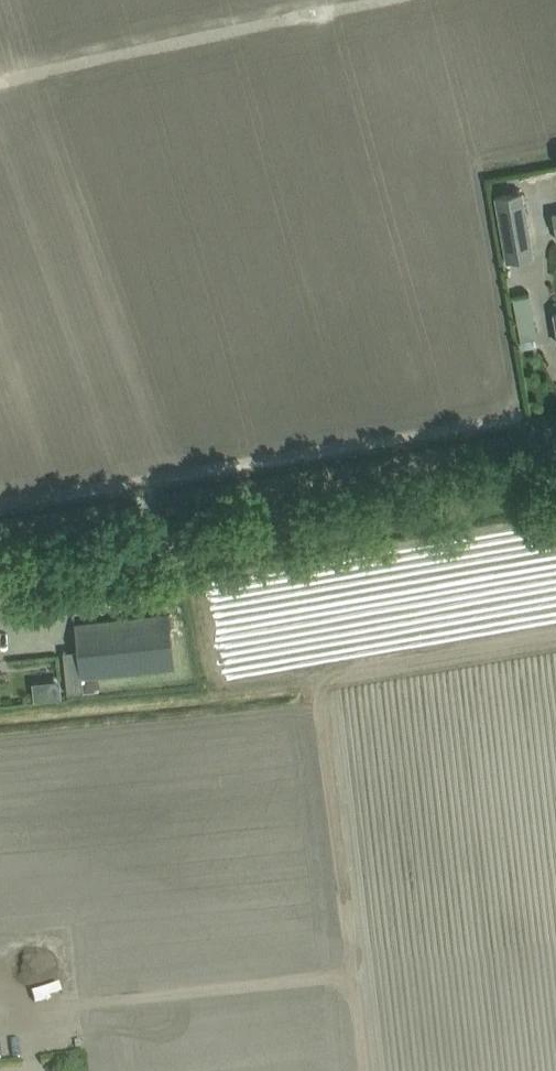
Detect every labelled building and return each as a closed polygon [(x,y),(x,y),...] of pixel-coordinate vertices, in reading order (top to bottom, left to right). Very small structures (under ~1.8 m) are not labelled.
[(507,260),(533,255),(522,190),(496,195),(507,260)] [(525,319),(539,318),(539,297),(525,297),(525,319)] [(63,651),(67,693),(97,690),(96,675),(174,666),(168,613),(76,624),(79,649),(63,651)] [(0,942),(0,961),(64,959),(63,940),(0,942)]
